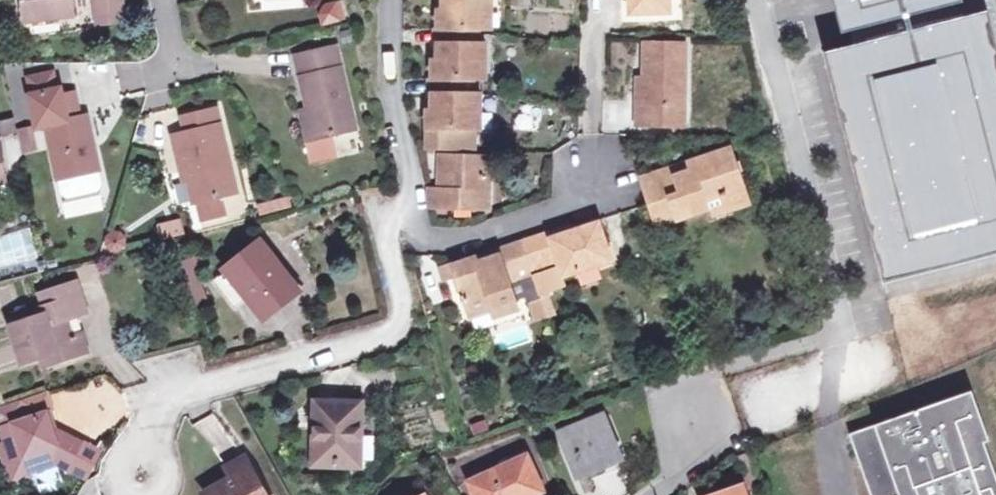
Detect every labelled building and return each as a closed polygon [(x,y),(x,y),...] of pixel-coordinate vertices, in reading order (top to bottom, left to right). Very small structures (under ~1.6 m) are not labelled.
[(72,0),(22,0),(25,21),(74,16),(72,0)] [(99,24),(126,19),(123,0),(95,0),(99,24)] [(479,94),(472,94),(471,79),(478,79),(479,63),(484,63),(485,44),(478,44),(478,29),(485,29),(485,13),(491,13),(491,0),(442,0),(442,9),(437,9),(436,59),(431,59),(430,110),(426,110),(424,150),(449,151),(450,128),(473,128),(474,112),(479,112),(479,94)] [(630,12),(669,12),(668,0),(629,0),(630,12)] [(842,33),(851,31),(855,45),(825,53),(885,283),(995,254),(995,10),(993,0),(834,0),(842,33)] [(341,2),(335,4),(339,19),(345,18),(341,2)] [(327,6),(321,14),(324,23),(339,19),(335,4),(327,6)] [(643,105),(637,105),(636,125),(676,126),(677,106),(685,107),(686,44),(645,42),(644,78),(643,105)] [(300,76),(308,108),(315,137),(306,139),(311,161),(335,156),(330,134),(355,129),(336,46),(304,53),(309,73),(300,76)] [(309,73),(304,53),(295,56),(300,76),(309,73)] [(28,78),(32,94),(56,89),(52,72),(28,78)] [(32,94),(30,95),(36,127),(46,125),(57,178),(98,169),(86,116),(78,117),(73,93),(61,95),(59,88),(56,89),(32,94)] [(677,106),(676,126),(685,126),(685,107),(677,106)] [(306,139),(315,137),(308,108),(299,110),(306,139)] [(217,109),(212,110),(216,126),(220,125),(217,109)] [(236,192),(220,125),(216,126),(212,110),(182,117),(185,133),(172,136),(181,173),(188,171),(190,180),(195,203),(201,202),(205,220),(221,217),(217,197),(236,192)] [(0,121),(0,125),(3,134),(17,131),(14,117),(0,121)] [(473,128),(450,128),(449,151),(472,151),(473,128)] [(656,223),(709,205),(706,197),(720,192),(727,211),(750,203),(731,147),(687,162),(689,170),(672,176),(670,168),(641,178),(656,223)] [(484,173),(484,156),(440,155),(439,188),(429,188),(428,207),(489,209),(490,173),(484,173)] [(687,162),(670,168),(672,176),(689,170),(687,162)] [(101,184),(98,169),(57,178),(60,193),(67,197),(97,191),(101,184)] [(183,182),(190,180),(188,171),(181,173),(183,182)] [(706,197),(709,205),(712,216),(727,211),(720,192),(706,197)] [(228,218),(247,212),(242,194),(223,199),(228,218)] [(259,216),(291,207),(288,195),(256,203),(259,216)] [(161,240),(185,234),(181,218),(157,224),(161,240)] [(550,231),(498,248),(500,254),(476,261),(475,256),(453,263),(468,309),(489,304),(491,309),(516,301),(515,299),(527,295),(529,302),(542,298),(534,273),(560,264),(564,275),(612,260),(600,221),(573,230),(552,237),(550,231)] [(571,224),(550,231),(552,237),(573,230),(571,224)] [(296,290),(260,244),(212,281),(235,310),(250,299),(264,315),(296,290)] [(500,254),(498,248),(475,256),(476,261),(500,254)] [(195,258),(185,262),(192,283),(189,284),(196,303),(206,300),(198,280),(203,278),(195,258)] [(40,307),(79,295),(75,282),(36,294),(40,307)] [(79,295),(40,307),(42,314),(10,324),(21,363),(41,357),(39,352),(54,348),(58,361),(86,353),(80,334),(71,336),(65,319),(85,313),(79,295)] [(518,308),(516,301),(491,309),(493,316),(518,308)] [(470,315),(491,309),(489,304),(468,309),(470,315)] [(39,352),(41,357),(43,365),(58,361),(54,348),(39,352)] [(15,368),(14,350),(0,351),(0,369),(15,368)] [(5,468),(27,462),(25,456),(39,451),(57,461),(68,468),(81,445),(52,430),(46,413),(52,411),(46,391),(0,406),(0,424),(6,443),(0,444),(0,448),(5,468)] [(985,443),(990,441),(972,391),(849,434),(870,494),(995,494),(995,474),(985,443)] [(313,463),(339,465),(340,459),(360,459),(362,403),(316,401),(313,463)] [(559,431),(576,476),(621,458),(604,414),(559,431)] [(96,449),(102,454),(107,447),(101,443),(96,449)] [(98,454),(81,445),(68,468),(85,478),(98,454)] [(29,469),(57,461),(39,451),(25,456),(27,462),(29,469)] [(749,452),(736,457),(745,486),(760,481),(749,452)] [(473,494),(534,494),(544,490),(526,454),(467,481),(473,494)] [(245,457),(226,467),(234,479),(205,494),(266,494),(245,457)] [(29,469),(27,462),(5,468),(10,482),(31,475),(29,469)]
